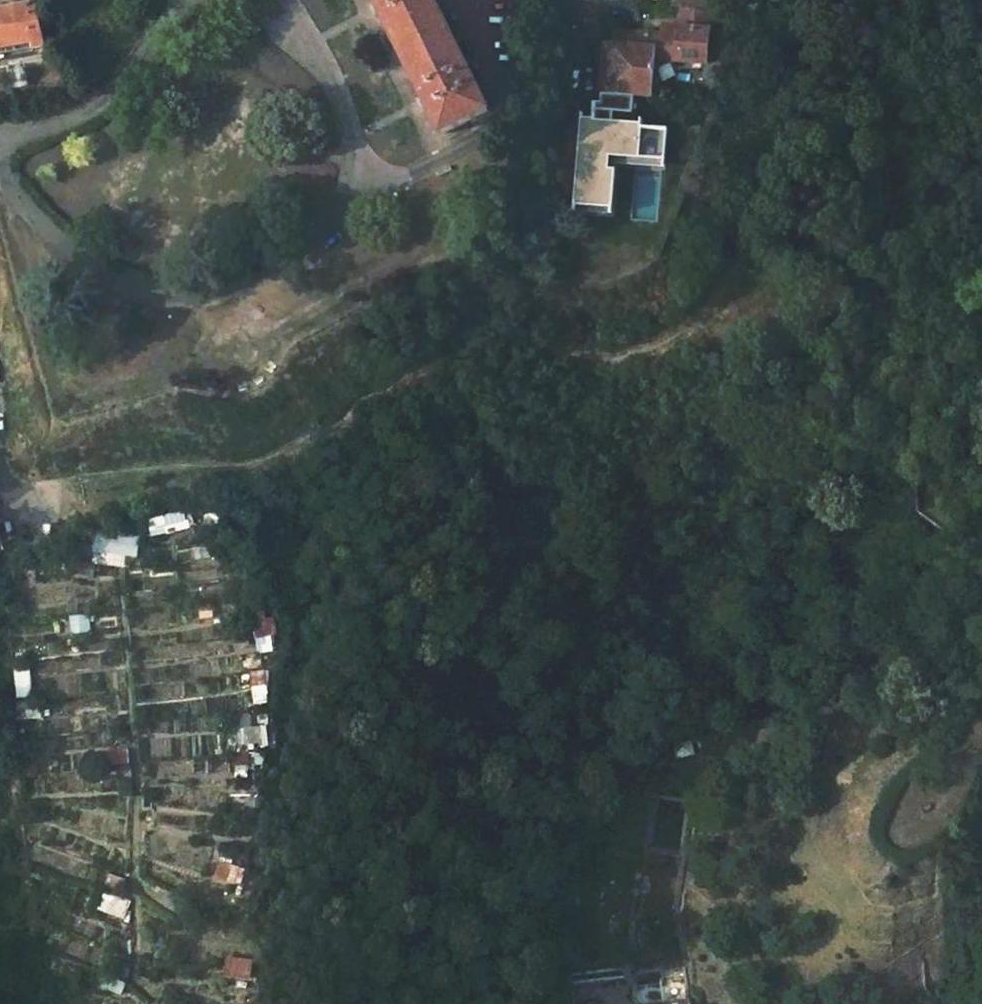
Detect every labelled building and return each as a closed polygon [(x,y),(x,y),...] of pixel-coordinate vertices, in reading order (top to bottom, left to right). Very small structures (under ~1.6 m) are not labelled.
[(438,136),(485,112),(430,0),(371,0),(438,136)] [(672,8),(676,8),(700,12),(702,0),(673,0),(672,8)] [(0,15),(0,65),(45,57),(34,8),(0,15)] [(640,96),(650,97),(652,61),(703,64),(707,13),(700,12),(676,8),(675,28),(659,27),(658,35),(647,36),(609,32),(608,46),(630,48),(628,95),(640,96)] [(573,122),(567,191),(575,201),(585,193),(605,194),(607,171),(613,171),(615,153),(619,158),(631,148),(627,143),(644,136),(659,138),(661,116),(639,114),(640,96),(628,95),(630,48),(608,46),(601,46),(597,91),(604,91),(602,112),(589,123),(573,122)]
